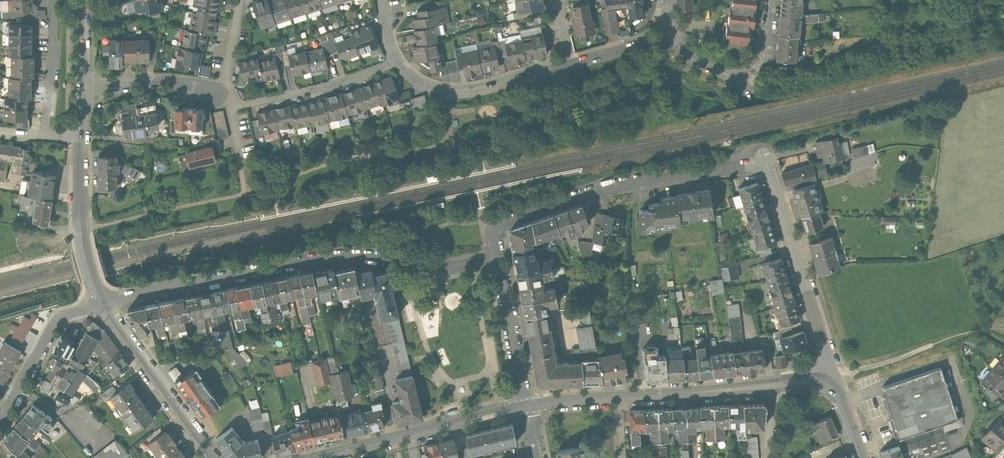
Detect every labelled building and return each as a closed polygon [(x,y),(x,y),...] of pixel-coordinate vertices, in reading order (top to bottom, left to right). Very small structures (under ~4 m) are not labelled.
[(32,0),(13,0),(9,0),(10,12),(33,10),(32,0)] [(148,14),(160,12),(162,9),(161,5),(159,3),(158,3),(157,0),(137,0),(134,1),(137,14),(144,12),(147,14),(148,14)] [(193,13),(215,17),(217,6),(221,6),(222,0),(195,0),(194,7),(193,13)] [(275,22),(268,0),(260,0),(252,3),(253,6),(257,17),(258,21),(261,20),(263,26),(275,22)] [(275,22),(291,17),(285,0),(268,0),(275,22)] [(291,17),(306,12),(302,0),(285,0),(291,17)] [(321,7),(319,0),(302,0),(306,12),(321,7)] [(542,0),(516,0),(515,0),(518,13),(518,14),(529,12),(544,8),(542,0)] [(575,21),(590,18),(586,0),(577,0),(577,1),(577,2),(572,4),(575,20),(575,21)] [(602,16),(613,16),(613,9),(628,7),(627,0),(602,0),(602,16)] [(628,7),(629,17),(644,15),(642,0),(627,0),(628,7)] [(677,10),(693,10),(692,0),(677,0),(677,10)] [(733,8),(730,8),(731,9),(731,15),(729,15),(728,26),(726,26),(726,34),(730,35),(729,41),(728,41),(728,42),(749,44),(751,28),(754,28),(755,22),(752,22),(753,19),(754,19),(756,0),(734,0),(733,8)] [(780,17),(800,19),(801,15),(802,0),(782,0),(780,17)] [(257,17),(253,6),(248,7),(251,19),(257,17)] [(415,26),(416,29),(434,26),(443,24),(447,23),(446,15),(447,15),(446,7),(443,8),(437,9),(430,10),(427,11),(427,9),(418,11),(419,18),(414,19),(415,26)] [(33,11),(33,10),(10,12),(3,12),(3,18),(16,18),(28,18),(43,18),(43,11),(33,11)] [(530,18),(529,12),(518,14),(518,13),(513,14),(515,21),(530,18)] [(192,21),(190,32),(206,34),(214,36),(216,28),(213,28),(215,17),(193,13),(192,21)] [(801,15),(800,19),(800,23),(823,21),(823,14),(801,15)] [(615,17),(613,16),(602,16),(605,34),(617,32),(615,17)] [(486,24),(483,17),(476,20),(478,25),(480,24),(481,26),(486,24)] [(800,23),(800,19),(780,17),(779,35),(797,37),(799,37),(800,23)] [(591,23),(590,18),(575,21),(575,20),(573,21),(576,37),(578,36),(580,44),(587,42),(586,35),(595,33),(593,23),(591,23)] [(368,20),(351,26),(353,32),(370,26),(368,20)] [(10,24),(10,35),(31,35),(31,24),(28,24),(16,24),(10,24)] [(434,26),(436,36),(445,34),(443,24),(434,26)] [(505,31),(503,24),(495,26),(497,32),(505,31)] [(350,33),(352,38),(358,55),(376,48),(373,40),(374,38),(373,33),(371,34),(369,27),(370,26),(353,32),(350,33)] [(414,30),(417,45),(435,42),(437,41),(436,36),(434,26),(416,29),(414,30)] [(541,28),(520,33),(520,35),(521,40),(542,35),(541,28)] [(631,38),(630,30),(619,33),(621,40),(631,38)] [(186,31),(182,49),(202,53),(203,53),(206,34),(190,32),(186,31)] [(320,37),(323,50),(325,55),(337,50),(335,44),(336,44),(332,32),(320,37)] [(10,35),(10,45),(31,46),(31,35),(10,35)] [(498,39),(499,41),(505,40),(506,45),(522,42),(521,40),(520,35),(498,39)] [(521,40),(522,42),(526,61),(547,56),(542,35),(521,40)] [(795,62),(797,37),(779,35),(777,60),(795,62)] [(346,59),(358,55),(352,38),(336,44),(335,44),(337,50),(340,56),(346,59)] [(129,62),(137,62),(137,40),(123,40),(123,41),(122,62),(129,62)] [(149,41),(137,40),(137,62),(148,62),(149,62),(149,51),(149,41)] [(505,40),(499,41),(502,58),(508,56),(506,45),(505,40)] [(122,67),(122,62),(123,41),(111,41),(111,47),(111,58),(110,67),(122,67)] [(502,58),(499,41),(492,42),(493,48),(494,48),(496,59),(502,58)] [(431,72),(440,70),(441,70),(440,64),(438,57),(435,42),(417,45),(413,46),(416,62),(431,72)] [(493,48),(492,42),(477,46),(478,51),(493,48)] [(526,62),(526,61),(522,42),(506,45),(508,56),(510,66),(526,62)] [(478,51),(477,46),(476,44),(461,47),(462,51),(462,54),(478,51)] [(10,56),(12,56),(31,56),(31,46),(10,45),(10,56)] [(287,49),(288,50),(289,55),(297,54),(295,47),(287,49)] [(493,48),(478,51),(482,72),(498,69),(496,59),(494,48),(493,48)] [(178,59),(177,62),(189,64),(199,66),(199,65),(202,53),(182,49),(180,49),(179,51),(177,59),(178,59)] [(273,54),(273,58),(274,58),(277,68),(290,65),(288,56),(289,55),(288,50),(285,51),(281,52),(276,53),(273,54)] [(323,50),(306,54),(311,72),(328,68),(325,55),(323,50)] [(157,52),(149,51),(149,62),(148,62),(148,64),(155,64),(157,52)] [(459,70),(464,69),(462,54),(462,51),(455,52),(457,60),(459,70)] [(482,74),(482,72),(478,51),(462,54),(464,69),(466,77),(482,74)] [(258,57),(256,52),(245,54),(246,60),(258,57)] [(293,76),(311,72),(306,54),(306,52),(297,54),(289,55),(288,56),(290,65),(293,76)] [(12,56),(12,66),(34,67),(34,56),(31,56),(12,56)] [(238,62),(241,74),(240,74),(238,84),(245,85),(246,81),(251,80),(252,84),(256,83),(263,81),(259,61),(258,57),(246,60),(238,62)] [(273,58),(259,61),(263,81),(279,77),(277,68),(274,58),(273,58)] [(459,73),(459,70),(457,60),(440,64),(441,70),(440,70),(442,77),(459,73)] [(188,70),(189,64),(177,62),(176,68),(188,70)] [(199,65),(199,66),(197,77),(209,79),(211,67),(199,65)] [(12,66),(12,77),(31,77),(34,77),(34,67),(12,66)] [(9,88),(31,88),(31,77),(12,77),(9,77),(9,88)] [(382,106),(398,100),(399,100),(397,96),(396,93),(398,90),(396,86),(393,84),(391,77),(374,83),(382,104),(382,106)] [(245,85),(238,84),(237,87),(249,89),(257,86),(256,83),(252,84),(251,80),(246,81),(245,85)] [(374,83),(358,89),(365,110),(382,104),(374,83)] [(9,88),(9,98),(27,98),(30,98),(31,88),(9,88)] [(348,116),(365,110),(358,89),(341,95),(348,116)] [(400,104),(412,100),(409,92),(397,96),(399,100),(398,100),(400,104)] [(350,124),(348,116),(341,95),(341,94),(324,98),(330,121),(338,119),(340,127),(350,124)] [(425,95),(412,100),(415,110),(428,108),(425,95)] [(5,98),(5,109),(27,109),(27,98),(9,98),(5,98)] [(318,102),(308,104),(313,125),(313,127),(330,123),(330,121),(324,98),(318,100),(318,102)] [(116,110),(114,102),(103,105),(105,113),(116,110)] [(296,129),(313,125),(308,104),(297,107),(297,105),(290,106),(295,126),(296,129)] [(130,110),(131,116),(135,115),(137,115),(136,109),(136,106),(125,107),(125,111),(130,110)] [(136,109),(137,115),(144,114),(145,116),(155,114),(156,106),(136,109)] [(290,106),(273,110),(278,130),(295,126),(290,106)] [(27,109),(5,109),(5,120),(16,120),(27,120),(27,109)] [(174,134),(188,134),(189,109),(182,109),(182,110),(175,110),(174,134)] [(196,109),(189,109),(188,134),(202,135),(203,111),(196,111),(196,109)] [(256,114),(258,121),(261,136),(278,131),(278,130),(273,110),(256,114)] [(212,114),(218,141),(229,138),(223,112),(212,114)] [(148,135),(145,116),(144,114),(137,115),(135,115),(137,126),(130,127),(132,137),(132,138),(148,135)] [(155,114),(145,116),(148,135),(158,126),(155,114)] [(125,139),(132,137),(130,127),(137,126),(135,115),(131,116),(129,116),(121,118),(125,139)] [(330,121),(330,123),(331,129),(340,127),(338,119),(330,121)] [(29,120),(27,120),(16,120),(16,127),(29,129),(29,120)] [(262,138),(261,136),(258,121),(252,122),(256,140),(262,138)] [(827,132),(828,139),(837,137),(843,135),(841,128),(827,132)] [(838,142),(837,137),(828,139),(819,141),(820,149),(821,149),(824,162),(846,157),(845,154),(849,153),(846,141),(838,142)] [(211,152),(220,150),(218,141),(202,144),(204,150),(210,149),(211,152)] [(845,154),(846,157),(847,158),(875,152),(872,143),(853,148),(853,152),(849,153),(845,154)] [(8,160),(10,147),(0,145),(0,178),(5,179),(8,160)] [(30,150),(10,147),(8,160),(15,162),(15,165),(18,165),(17,172),(26,173),(28,162),(30,162),(31,157),(28,157),(30,150)] [(213,161),(211,152),(210,149),(204,150),(187,155),(186,155),(189,167),(190,167),(213,161)] [(316,150),(306,153),(307,159),(317,156),(316,150)] [(876,151),(875,152),(847,160),(847,174),(874,165),(872,160),(878,158),(876,151)] [(99,156),(99,172),(115,172),(115,173),(117,173),(119,173),(119,163),(117,163),(116,156),(99,156)] [(283,157),(277,158),(279,166),(285,165),(283,157)] [(813,164),(815,176),(827,175),(824,162),(813,164)] [(127,163),(121,172),(127,175),(128,174),(137,180),(142,172),(136,169),(127,163)] [(793,182),(795,188),(813,183),(816,182),(815,176),(813,164),(782,174),(786,185),(793,182)] [(31,181),(28,195),(52,200),(56,176),(33,172),(31,181)] [(117,188),(117,173),(115,173),(115,172),(99,172),(99,188),(117,188)] [(23,179),(20,194),(28,195),(31,181),(23,179)] [(740,195),(743,206),(762,200),(757,183),(738,189),(740,195)] [(792,189),(801,217),(818,212),(822,211),(813,183),(795,188),(792,189)] [(199,193),(197,186),(185,189),(186,196),(199,193)] [(676,194),(677,196),(680,220),(688,219),(688,221),(695,220),(694,218),(699,217),(699,219),(705,218),(707,216),(713,215),(710,188),(696,190),(690,191),(690,192),(676,194)] [(173,189),(164,191),(166,200),(175,198),(173,189)] [(48,224),(52,200),(28,195),(20,194),(19,201),(31,203),(30,207),(33,207),(32,214),(34,215),(33,222),(48,224)] [(729,210),(743,206),(740,195),(725,200),(729,210)] [(680,224),(680,220),(677,196),(661,198),(662,203),(642,205),(643,210),(640,210),(639,231),(651,230),(654,232),(656,229),(664,228),(663,226),(680,224)] [(743,206),(752,233),(770,227),(762,200),(743,206)] [(582,205),(567,210),(574,229),(580,227),(588,224),(582,205)] [(567,231),(574,229),(567,210),(553,215),(559,234),(567,231)] [(823,227),(818,212),(801,217),(806,232),(823,227)] [(599,214),(593,242),(604,244),(608,230),(618,233),(621,220),(614,217),(599,214)] [(536,242),(559,234),(553,215),(532,222),(536,242)] [(896,223),(896,217),(883,216),(883,223),(883,232),(895,232),(895,224),(896,223)] [(509,233),(513,253),(533,251),(531,243),(536,242),(532,222),(512,229),(509,233)] [(580,227),(574,229),(576,237),(582,235),(580,227)] [(775,244),(770,227),(752,233),(757,249),(766,247),(775,244)] [(578,241),(576,237),(574,229),(567,231),(572,247),(579,244),(578,241)] [(722,242),(724,242),(730,240),(728,233),(720,236),(722,242)] [(809,243),(814,260),(833,254),(831,245),(834,245),(831,236),(809,243)] [(593,242),(578,241),(579,244),(583,263),(592,265),(594,254),(591,253),(593,242)] [(722,242),(718,244),(720,263),(727,262),(724,242),(722,242)] [(768,254),(766,247),(757,249),(755,249),(757,258),(768,254)] [(513,253),(517,275),(552,269),(551,264),(555,264),(554,261),(540,263),(540,266),(538,266),(536,257),(534,257),(533,251),(513,253)] [(835,259),(833,254),(814,260),(819,275),(839,267),(836,259),(835,259)] [(762,265),(767,281),(785,275),(780,259),(762,265)] [(735,265),(721,269),(724,282),(738,279),(735,265)] [(340,298),(360,293),(356,273),(354,268),(334,273),(339,295),(340,298)] [(333,269),(313,274),(317,291),(319,299),(339,295),(334,273),(333,269)] [(517,275),(520,289),(542,285),(541,279),(558,277),(557,274),(553,275),(552,269),(517,275)] [(362,298),(374,295),(381,320),(387,319),(398,316),(387,272),(373,276),(371,270),(356,273),(360,293),(362,298)] [(312,272),(299,274),(306,304),(309,316),(315,314),(312,302),(310,294),(312,292),(317,291),(313,274),(312,272)] [(299,298),(300,305),(306,304),(299,274),(286,277),(292,296),(296,296),(299,298)] [(794,303),(785,275),(767,281),(776,309),(794,303)] [(287,297),(292,296),(286,277),(275,280),(279,299),(282,310),(288,309),(286,300),(287,297)] [(724,294),(722,279),(710,282),(712,296),(724,294)] [(272,300),(279,299),(275,280),(261,282),(268,310),(275,308),(274,304),(272,300)] [(262,312),(268,310),(261,282),(249,285),(254,304),(261,302),(261,308),(262,312)] [(249,285),(237,287),(243,316),(244,322),(251,320),(250,314),(249,309),(246,306),(254,304),(249,285)] [(520,289),(523,303),(556,296),(555,291),(559,290),(558,288),(546,290),(545,291),(545,293),(543,293),(542,285),(520,289)] [(235,318),(237,318),(243,316),(237,287),(224,290),(228,309),(236,308),(234,312),(235,318)] [(220,329),(220,331),(227,330),(225,318),(224,314),(220,311),(228,309),(224,290),(211,293),(218,320),(220,329)] [(210,322),(218,320),(211,293),(198,295),(202,314),(211,313),(209,317),(210,322)] [(205,325),(202,314),(198,295),(185,298),(190,317),(195,316),(198,327),(205,325)] [(561,301),(557,301),(556,296),(523,303),(525,316),(547,313),(545,304),(547,303),(548,305),(549,306),(561,304),(561,301)] [(183,318),(190,317),(185,298),(171,301),(179,330),(186,329),(183,318)] [(733,352),(733,353),(744,352),(738,304),(737,305),(736,299),(725,300),(733,352)] [(172,332),(179,330),(171,301),(158,303),(163,323),(169,322),(172,332)] [(256,315),(262,314),(262,312),(261,308),(261,302),(254,304),(256,315)] [(166,334),(163,323),(158,303),(145,306),(150,326),(156,324),(158,335),(166,334)] [(577,307),(581,328),(592,325),(591,324),(588,303),(586,306),(577,307)] [(776,309),(780,325),(781,325),(799,320),(794,303),(776,309)] [(309,316),(306,304),(300,305),(305,325),(311,323),(309,316)] [(148,333),(146,326),(150,326),(145,306),(128,310),(125,315),(141,336),(148,334),(148,333)] [(275,312),(275,308),(268,310),(262,312),(262,314),(264,322),(277,319),(275,312)] [(15,331),(9,340),(19,346),(37,315),(33,313),(30,318),(24,315),(18,325),(12,322),(9,328),(15,331)] [(525,316),(533,358),(554,354),(547,313),(525,316)] [(244,322),(243,316),(237,318),(238,323),(236,324),(238,329),(246,328),(244,322)] [(387,319),(401,378),(412,375),(398,316),(387,319)] [(213,331),(220,329),(218,320),(210,322),(213,331)] [(799,320),(781,325),(780,325),(778,326),(779,332),(791,328),(801,326),(799,320)] [(93,321),(87,332),(99,339),(104,330),(93,321)] [(599,322),(591,324),(592,325),(593,330),(600,329),(599,322)] [(593,330),(592,325),(581,328),(576,329),(580,349),(596,348),(593,330)] [(680,337),(678,327),(667,328),(669,338),(680,337)] [(776,339),(780,338),(793,334),(791,328),(779,332),(774,333),(776,339)] [(93,349),(107,365),(120,353),(104,330),(99,339),(93,349)] [(231,347),(227,330),(220,331),(224,348),(231,347)] [(88,357),(93,349),(99,339),(87,332),(76,351),(74,350),(73,352),(69,360),(82,368),(88,357)] [(784,352),(807,345),(803,332),(793,334),(780,338),(784,352)] [(148,334),(141,336),(149,347),(155,346),(152,333),(148,333),(148,334)] [(62,335),(52,353),(68,361),(69,360),(73,352),(70,351),(74,342),(74,341),(62,335)] [(694,337),(695,347),(703,347),(702,336),(694,337)] [(0,348),(0,353),(15,361),(21,351),(4,341),(0,348)] [(238,354),(231,347),(224,348),(242,368),(247,363),(245,361),(238,354)] [(682,348),(683,357),(686,379),(699,377),(696,354),(690,355),(689,347),(682,348)] [(704,354),(703,347),(695,347),(696,354),(699,377),(713,375),(710,355),(710,353),(704,354)] [(571,350),(572,363),(581,362),(583,384),(603,383),(598,357),(596,348),(580,349),(571,350)] [(658,348),(642,349),(645,381),(667,380),(665,358),(665,356),(659,357),(658,348)] [(242,350),(238,354),(245,361),(249,357),(242,350)] [(762,350),(744,352),(733,353),(735,373),(764,369),(762,350)] [(717,354),(710,355),(713,375),(735,373),(733,353),(733,352),(717,354)] [(9,372),(15,361),(0,353),(0,366),(9,372)] [(120,353),(107,365),(115,376),(129,367),(120,353)] [(620,353),(598,357),(603,383),(625,379),(623,370),(626,370),(623,358),(621,358),(620,353)] [(542,386),(563,385),(562,365),(557,366),(554,354),(533,358),(537,383),(542,386)] [(325,358),(329,375),(343,371),(339,355),(325,358)] [(776,368),(786,367),(785,356),(775,357),(776,368)] [(993,367),(1003,377),(1003,356),(993,367)] [(88,357),(82,368),(91,373),(97,362),(88,357)] [(667,380),(686,379),(683,357),(665,358),(667,380)] [(67,370),(63,377),(69,381),(78,369),(58,358),(55,364),(67,370)] [(318,386),(331,382),(329,375),(325,358),(312,362),(318,386)] [(292,372),(289,362),(275,366),(277,376),(292,372)] [(572,363),(562,365),(563,385),(583,384),(581,362),(572,363)] [(55,364),(45,379),(53,383),(57,386),(63,377),(67,370),(55,364)] [(9,372),(0,366),(0,380),(3,382),(9,372)] [(890,413),(901,445),(944,431),(962,425),(962,415),(957,417),(941,367),(882,387),(885,397),(882,398),(887,414),(890,413)] [(1003,389),(1003,377),(993,367),(982,381),(987,386),(997,394),(998,395),(1003,389)] [(69,381),(64,389),(72,394),(82,379),(91,387),(94,391),(100,387),(98,384),(86,373),(79,368),(78,369),(69,381)] [(168,373),(176,384),(184,377),(177,368),(175,368),(168,373)] [(343,371),(329,375),(331,382),(337,408),(348,405),(346,399),(349,399),(349,397),(353,396),(347,370),(343,371)] [(201,419),(221,406),(220,404),(217,407),(210,397),(213,395),(200,376),(197,379),(191,372),(184,377),(176,384),(201,419)] [(422,418),(412,375),(401,378),(395,379),(401,401),(392,403),(398,424),(422,418)] [(72,394),(64,389),(69,381),(63,377),(57,386),(60,388),(55,396),(68,403),(69,401),(71,402),(80,398),(72,394)] [(383,390),(380,377),(371,379),(374,392),(383,390)] [(48,393),(53,383),(45,379),(39,388),(48,393)] [(244,379),(239,383),(244,389),(251,384),(247,379),(245,381),(244,379)] [(119,416),(121,415),(140,401),(131,389),(132,388),(129,383),(118,391),(110,397),(116,405),(113,408),(119,416)] [(105,400),(110,397),(118,391),(113,385),(100,394),(105,400)] [(993,399),(997,394),(987,386),(983,391),(993,399)] [(254,432),(265,430),(261,414),(259,408),(256,400),(249,402),(253,410),(248,411),(254,432)] [(152,419),(140,401),(121,415),(127,424),(130,422),(136,431),(152,419)] [(373,409),(363,412),(369,432),(384,428),(382,419),(385,418),(381,402),(372,405),(373,409)] [(103,423),(85,403),(78,409),(95,429),(103,423)] [(54,425),(48,421),(52,417),(33,404),(23,417),(38,429),(40,426),(48,432),(54,425)] [(743,405),(745,429),(750,429),(763,429),(765,408),(766,407),(763,404),(743,405)] [(743,405),(728,406),(728,426),(739,426),(739,428),(736,428),(737,438),(745,437),(745,429),(743,405)] [(715,439),(713,406),(699,407),(701,428),(706,428),(707,440),(715,439)] [(728,406),(713,406),(715,439),(723,438),(722,427),(728,426),(728,406)] [(692,428),(701,428),(699,407),(685,408),(687,440),(696,440),(695,431),(694,430),(692,430),(692,428)] [(679,441),(687,440),(685,408),(671,409),(673,429),(673,433),(679,433),(679,441)] [(663,430),(673,429),(671,409),(658,410),(660,442),(668,441),(667,433),(666,432),(664,432),(663,430)] [(320,418),(309,421),(314,445),(324,442),(339,439),(344,438),(339,417),(338,410),(319,414),(320,418)] [(651,443),(660,442),(658,410),(644,411),(645,431),(651,430),(651,443)] [(363,411),(339,417),(344,438),(369,432),(363,412),(363,411)] [(629,412),(631,444),(640,443),(640,434),(638,433),(636,434),(636,431),(645,431),(644,411),(629,412)] [(267,413),(261,414),(265,430),(266,434),(272,433),(267,413)] [(32,436),(38,429),(23,417),(14,427),(30,439),(32,436)] [(834,438),(833,437),(837,435),(834,425),(830,417),(813,423),(815,427),(817,433),(821,442),(826,440),(826,442),(834,439),(834,438)] [(294,449),(314,445),(309,421),(308,419),(295,422),(296,428),(290,430),(290,432),(294,449)] [(1003,436),(1003,424),(998,419),(981,438),(993,448),(1003,436)] [(512,424),(484,431),(489,451),(516,444),(512,424)] [(21,457),(29,457),(31,456),(30,455),(23,447),(28,441),(30,439),(14,427),(4,440),(21,457)] [(145,437),(149,442),(163,432),(160,427),(145,437)] [(805,438),(817,433),(815,427),(805,431),(803,431),(805,438)] [(243,441),(240,443),(236,436),(237,435),(232,428),(216,440),(218,442),(230,457),(259,457),(261,457),(257,440),(249,442),(250,446),(247,447),(243,441)] [(750,429),(745,429),(745,437),(745,439),(746,439),(748,457),(759,457),(757,438),(750,438),(750,429)] [(159,457),(184,457),(164,431),(163,432),(149,442),(148,443),(150,446),(150,447),(149,448),(156,457),(157,457),(158,456),(159,457)] [(483,456),(490,454),(489,451),(484,431),(466,436),(468,448),(467,448),(469,455),(471,455),(482,452),(483,456)] [(944,431),(901,445),(899,446),(903,457),(932,457),(951,451),(944,431)] [(276,454),(294,449),(290,432),(272,436),(276,454)] [(40,443),(32,436),(30,439),(28,441),(35,449),(40,454),(43,455),(47,451),(39,445),(40,443)] [(993,448),(998,452),(1003,446),(1003,436),(993,448)] [(439,443),(443,457),(458,457),(457,452),(458,452),(457,451),(454,439),(439,443)] [(28,441),(23,447),(30,455),(31,453),(37,457),(40,454),(35,449),(28,441)] [(118,457),(126,451),(118,441),(95,457),(117,457),(118,457)] [(439,443),(424,447),(426,457),(443,457),(439,443)] [(138,451),(134,446),(129,449),(133,455),(138,451)] [(881,457),(903,457),(899,446),(879,453),(881,457)] [(556,451),(558,457),(585,457),(583,447),(556,451)] [(967,447),(952,454),(951,454),(940,457),(971,457),(967,447)] [(471,455),(469,455),(467,448),(457,451),(458,452),(457,452),(458,457),(472,457),(471,455)]
